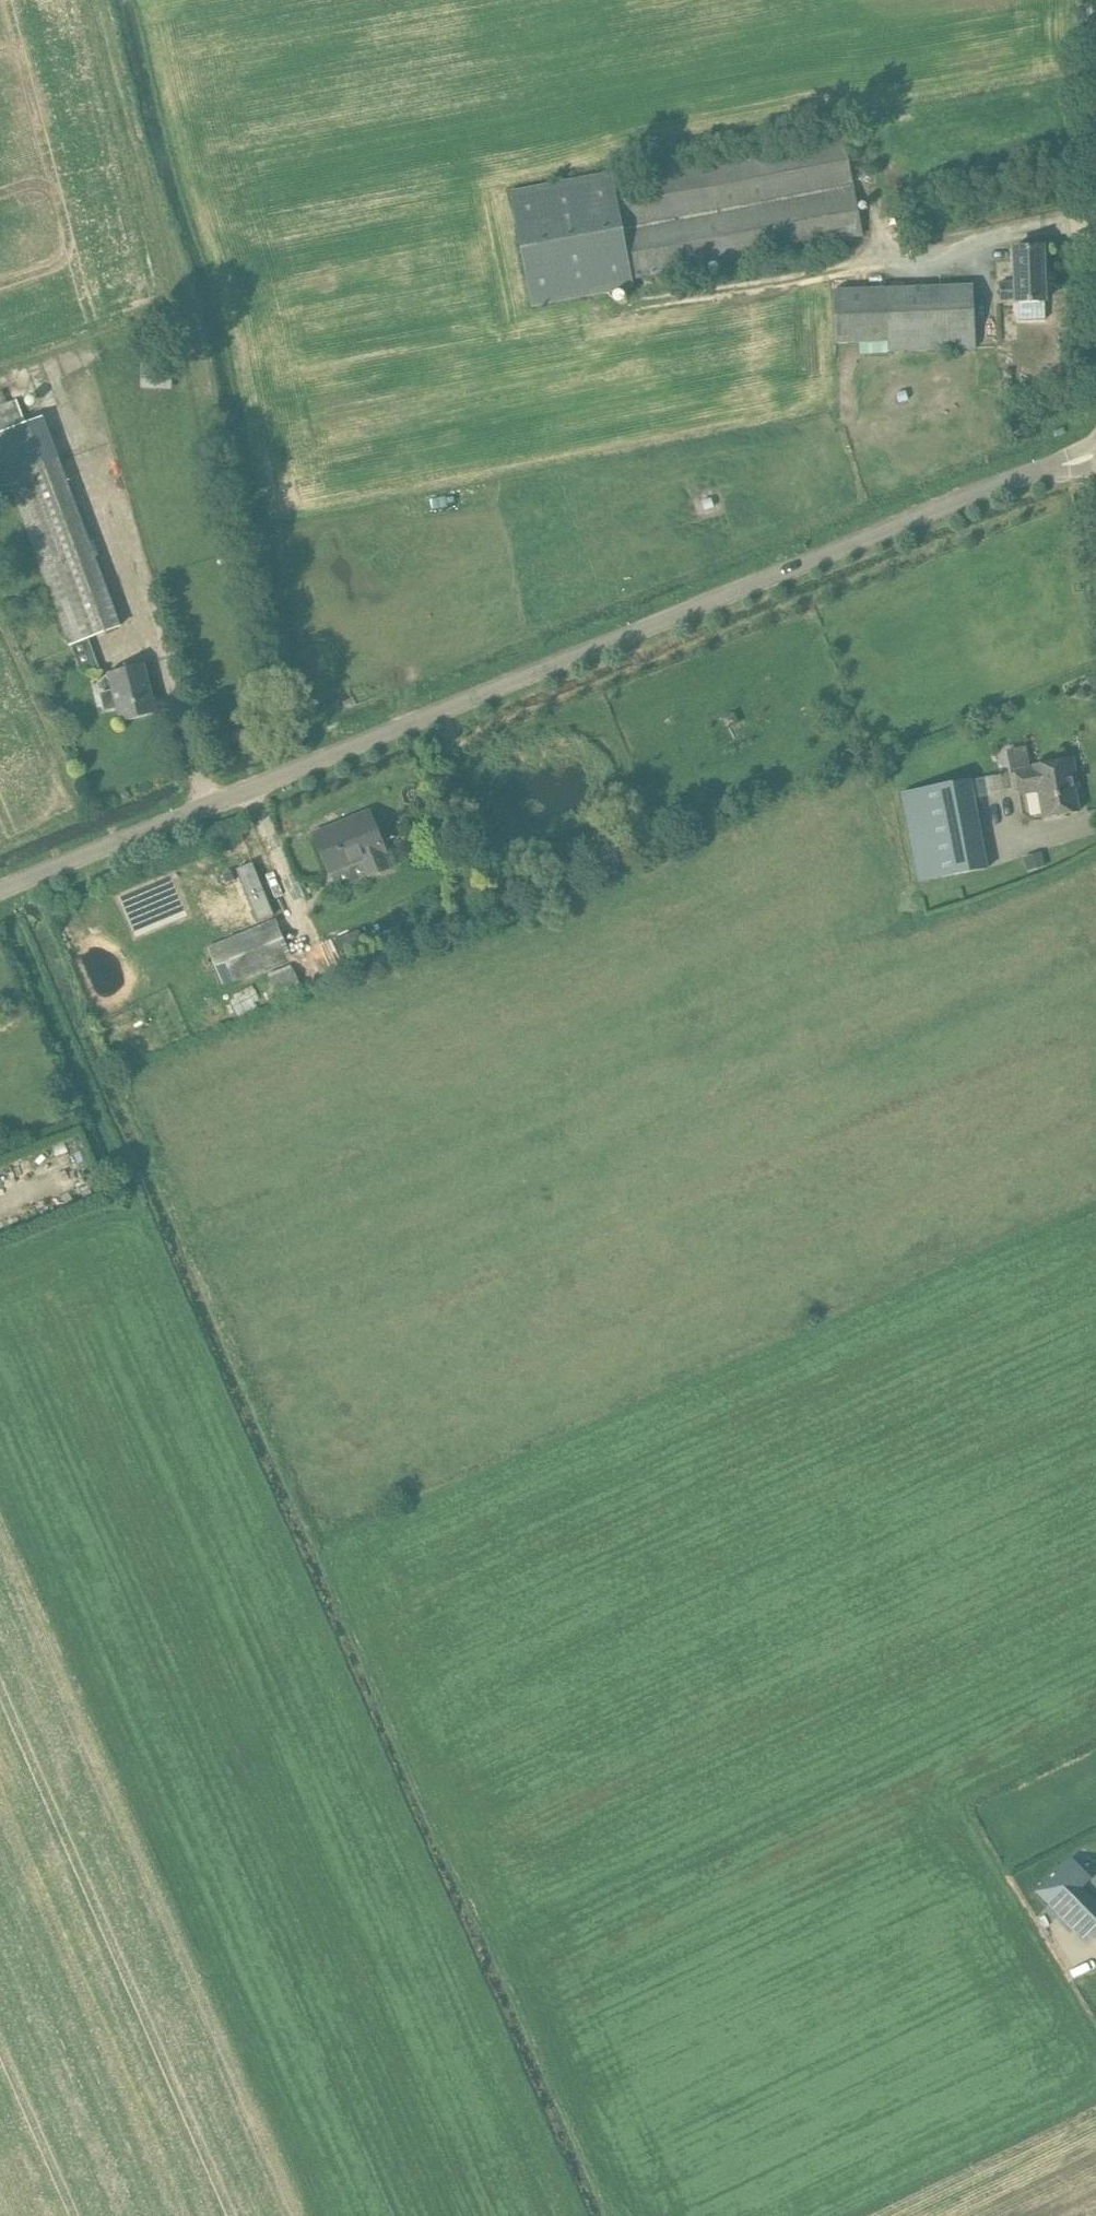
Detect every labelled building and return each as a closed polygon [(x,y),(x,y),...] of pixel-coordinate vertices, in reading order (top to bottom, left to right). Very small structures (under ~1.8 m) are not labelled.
[(862,235),(843,137),(613,181),(611,172),(510,192),(532,306),(633,287),(631,279),(862,235)] [(1015,265),(1016,282),(999,283),(1000,300),(1016,300),(1016,303),(1045,302),(1043,264),(1042,245),(1014,246),(1015,265)] [(976,348),(973,285),(834,290),(836,343),(888,341),(888,351),(976,348)] [(0,392),(0,456),(6,473),(68,641),(120,623),(58,454),(41,413),(23,420),(16,400),(7,404),(3,391),(0,392)] [(112,690),(99,693),(104,711),(117,708),(120,722),(157,713),(151,692),(143,661),(107,671),(112,690)] [(739,724),(734,712),(723,717),(728,729),(739,724)] [(1076,777),(1072,758),(1034,766),(1035,768),(1015,772),(1020,793),(1039,789),(1044,818),(1078,811),(1072,778),(1076,777)] [(987,868),(971,780),(902,793),(919,881),(987,868)] [(385,852),(369,812),(314,834),(330,874),(364,860),(371,875),(388,869),(381,853),(385,852)] [(1046,866),(1042,851),(1023,857),(1027,872),(1046,866)] [(274,915),(252,863),(236,869),(258,922),(274,915)] [(235,880),(231,871),(223,875),(226,884),(235,880)] [(490,881),(486,896),(502,901),(507,887),(490,881)] [(290,955),(276,920),(208,948),(222,983),(290,955)] [(301,986),(293,968),(269,978),(276,996),(301,986)] [(1038,1892),(1087,1942),(1095,1934),(1095,1902),(1094,1900),(1081,1887),(1090,1878),(1083,1871),(1072,1859),(1071,1860),(1063,1868),(1038,1892)]
